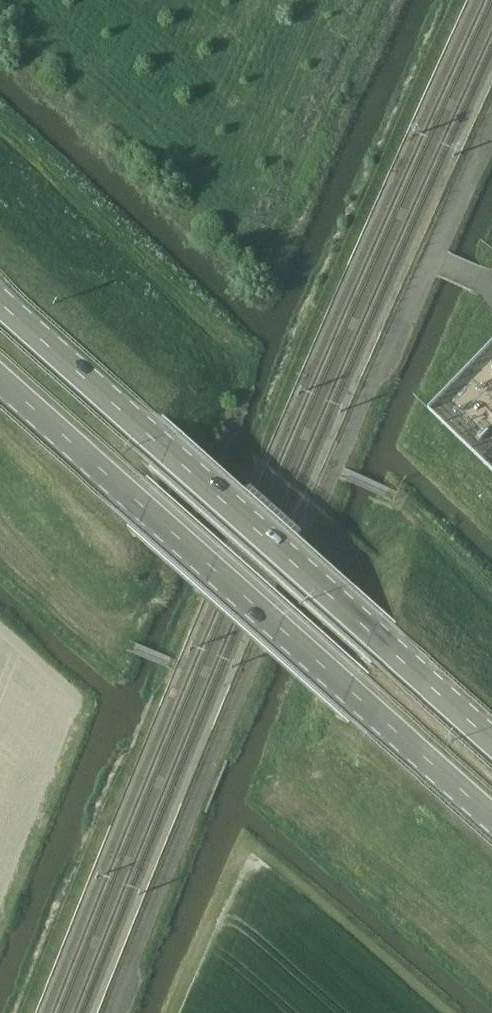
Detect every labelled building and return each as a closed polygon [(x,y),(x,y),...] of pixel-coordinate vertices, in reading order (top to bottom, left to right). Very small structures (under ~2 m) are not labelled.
[(427,409),(491,473),(491,343),(427,409)]
